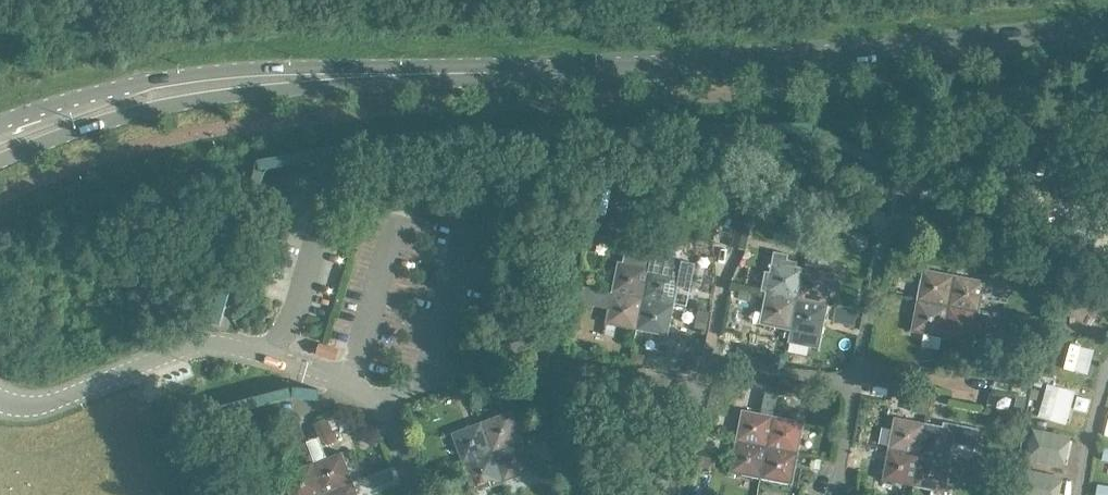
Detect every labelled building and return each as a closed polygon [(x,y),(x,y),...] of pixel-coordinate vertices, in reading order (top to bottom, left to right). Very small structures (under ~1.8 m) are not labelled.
[(294,203),(317,204),(317,195),(294,194),(294,203)] [(611,292),(642,299),(648,268),(649,268),(652,254),(626,248),(623,263),(617,262),(611,292)] [(765,293),(796,299),(802,268),(772,262),(765,293)] [(642,299),(675,305),(681,274),(649,268),(648,268),(642,299)] [(796,299),(828,306),(835,275),(802,268),(796,299)] [(917,300),(948,307),(954,275),(923,269),(917,300)] [(948,307),(980,313),(987,281),(954,275),(948,307)] [(636,331),(642,299),(611,292),(577,285),(575,296),(582,297),(580,304),(608,309),(604,325),(636,331)] [(740,291),(739,299),(749,301),(751,293),(740,291)] [(796,299),(765,293),(759,325),(790,331),(796,299)] [(675,305),(642,299),(636,331),(668,337),(675,305)] [(828,306),(796,299),(790,331),(822,337),(828,306)] [(948,307),(917,300),(910,333),(942,339),(948,307)] [(948,307),(942,339),(974,345),(976,333),(995,336),(997,324),(1030,331),(1030,335),(1033,335),(1035,324),(980,313),(948,307)] [(858,312),(836,308),(834,322),(855,326),(858,312)] [(710,313),(698,310),(695,327),(707,330),(710,313)] [(1089,350),(1073,344),(1061,376),(1078,382),(1089,350)] [(744,390),(757,393),(760,379),(746,376),(744,390)] [(1044,378),(1037,376),(1034,385),(1041,387),(1044,378)] [(803,387),(784,384),(782,395),(801,398),(803,387)] [(927,415),(930,400),(914,397),(911,412),(927,415)] [(1014,413),(1016,401),(994,398),(992,409),(1014,413)] [(1041,435),(1070,443),(1080,410),(1051,401),(1041,435)] [(492,452),(522,441),(511,411),(480,422),(492,452)] [(767,447),(773,416),(742,411),(736,441),(767,447)] [(773,416),(767,447),(799,454),(805,422),(773,416)] [(888,449),(919,455),(925,424),(894,418),(888,449)] [(327,419),(314,424),(318,438),(332,432),(327,419)] [(492,452),(480,422),(451,433),(462,463),(492,452)] [(919,455),(951,461),(954,444),(975,448),(979,429),(944,422),(943,427),(925,424),(919,455)] [(522,441),(492,452),(503,482),(534,471),(522,441)] [(767,447),(736,441),(730,473),(760,479),(767,447)] [(799,454),(767,447),(760,479),(793,486),(799,454)] [(1043,447),(1037,475),(1064,480),(1070,452),(1043,447)] [(919,455),(888,449),(882,481),(913,487),(919,455)] [(323,494),(353,482),(342,452),(311,464),(323,494)] [(492,452),(462,463),(473,493),(503,482),(492,452)] [(919,455),(913,487),(945,493),(951,461),(919,455)] [(323,494),(311,464),(281,476),(289,494),(320,494),(323,494)] [(372,490),(384,485),(379,473),(367,477),(372,490)] [(323,494),(358,494),(353,482),(323,494)] [(1073,494),(1032,486),(1030,494),(1073,494)]
